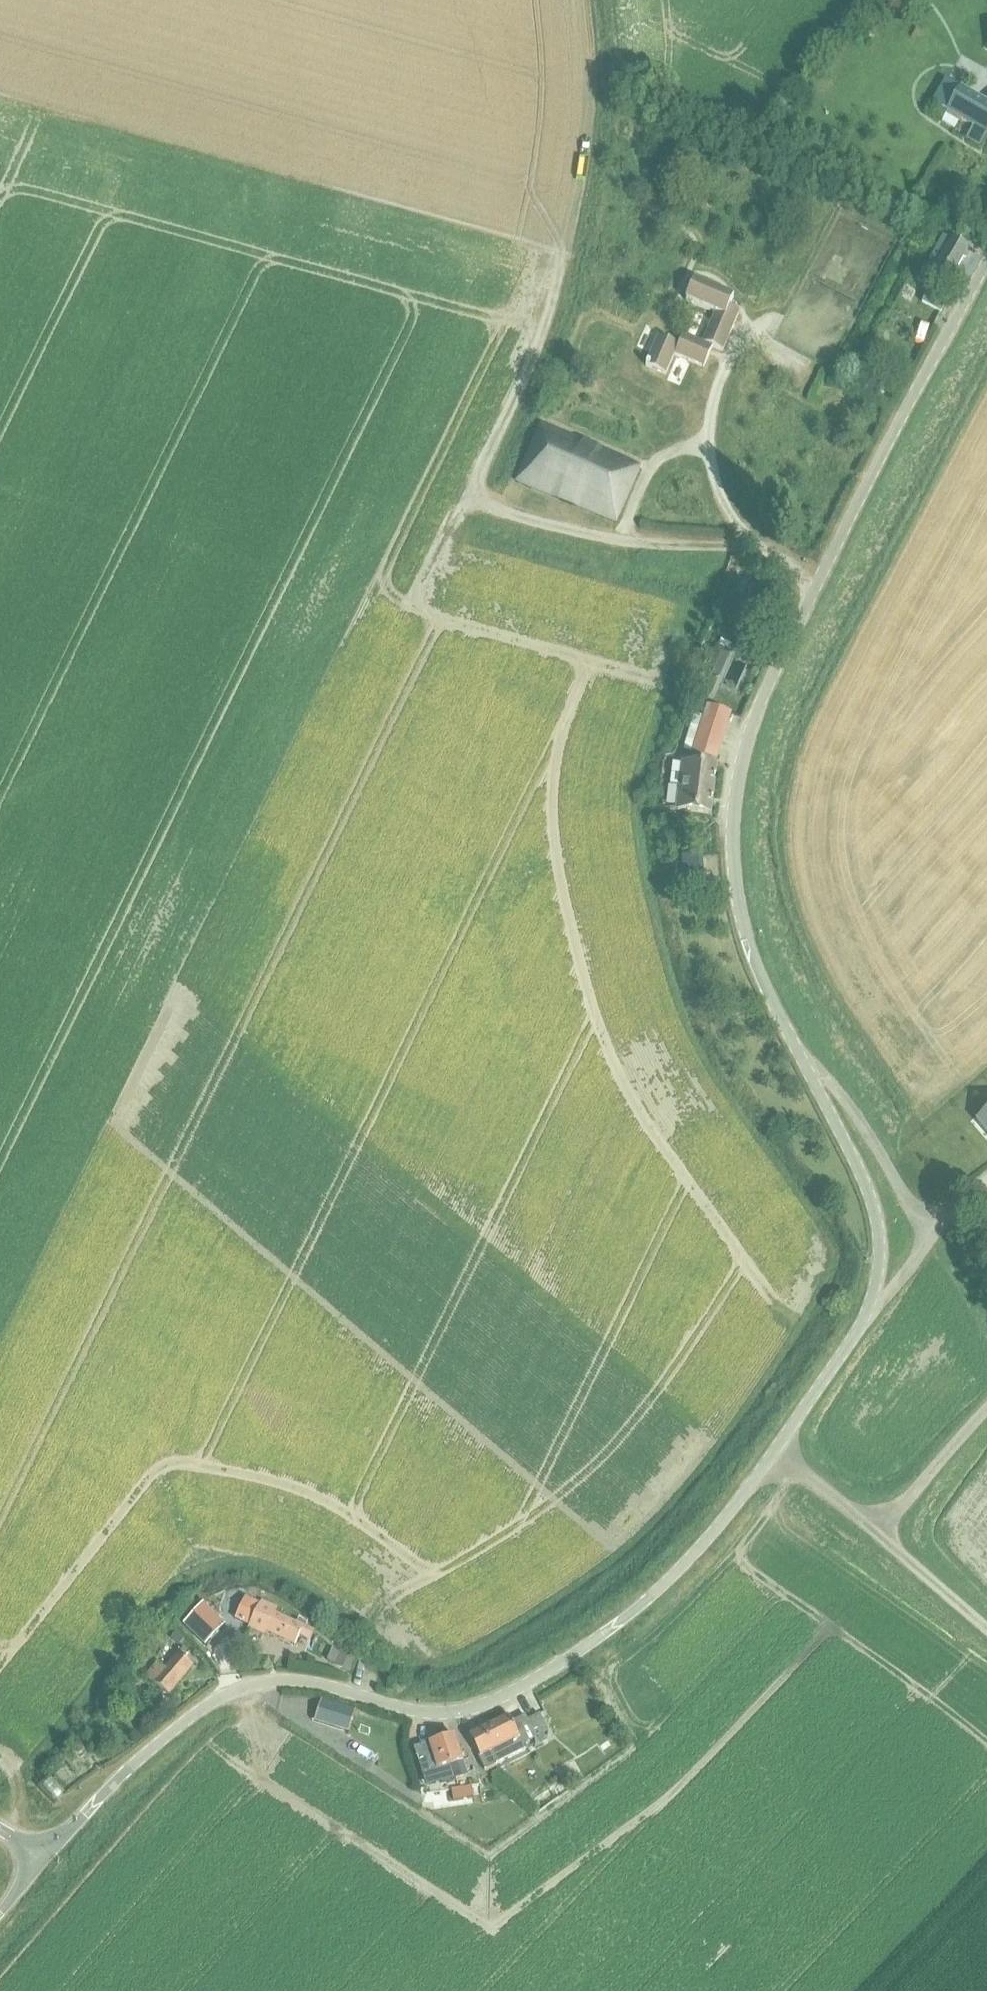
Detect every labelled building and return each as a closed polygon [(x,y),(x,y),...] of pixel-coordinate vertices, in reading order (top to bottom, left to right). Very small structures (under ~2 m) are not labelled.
[(946,98),(958,73),(944,67),(932,91),(946,98)] [(966,76),(945,113),(972,128),(965,140),(979,148),(986,135),(986,87),(966,76)] [(943,240),(924,273),(920,282),(928,286),(932,277),(946,283),(964,250),(943,240)] [(714,352),(734,314),(725,309),(730,299),(692,279),(682,298),(710,313),(695,342),(676,331),(671,341),(652,331),(636,359),(655,369),(666,350),(694,366),(704,347),(714,352)] [(948,300),(928,290),(921,304),(942,314),(948,300)] [(614,524),(637,469),(539,427),(516,482),(614,524)] [(751,677),(756,659),(744,656),(739,674),(751,677)] [(706,704),(699,729),(689,725),(681,750),(717,760),(731,711),(706,704)] [(672,764),(669,786),(681,787),(678,808),(711,812),(715,767),(683,764),(683,766),(672,764)] [(685,872),(699,872),(699,856),(685,856),(685,872)] [(977,1118),(986,1130),(986,1110),(977,1118)] [(265,1603),(253,1630),(264,1635),(266,1632),(294,1646),(299,1637),(310,1642),(316,1630),(292,1619),(275,1611),(277,1608),(265,1603)] [(204,1647),(225,1625),(203,1604),(182,1626),(204,1647)] [(241,1624),(236,1636),(242,1639),(248,1627),(241,1624)] [(185,1638),(178,1631),(171,1638),(179,1645),(185,1638)] [(155,1663),(149,1670),(144,1676),(152,1683),(164,1694),(190,1666),(181,1658),(186,1653),(182,1649),(163,1670),(155,1663)] [(349,1670),(354,1660),(342,1654),(337,1664),(349,1670)] [(351,1728),(356,1711),(321,1700),(316,1717),(314,1721),(330,1726),(349,1732),(351,1728)] [(508,1717),(468,1736),(479,1758),(485,1771),(487,1772),(496,1767),(497,1765),(525,1751),(522,1746),(536,1739),(536,1738),(547,1732),(539,1715),(528,1721),(525,1717),(511,1724),(508,1717)] [(454,1736),(414,1749),(422,1775),(451,1766),(456,1780),(467,1776),(454,1736)] [(607,1740),(598,1746),(602,1751),(611,1745),(607,1740)] [(71,1746),(71,1751),(73,1754),(78,1755),(81,1752),(82,1747),(79,1744),(74,1743),(71,1746)] [(452,1791),(454,1801),(474,1798),(473,1788),(452,1791)]
